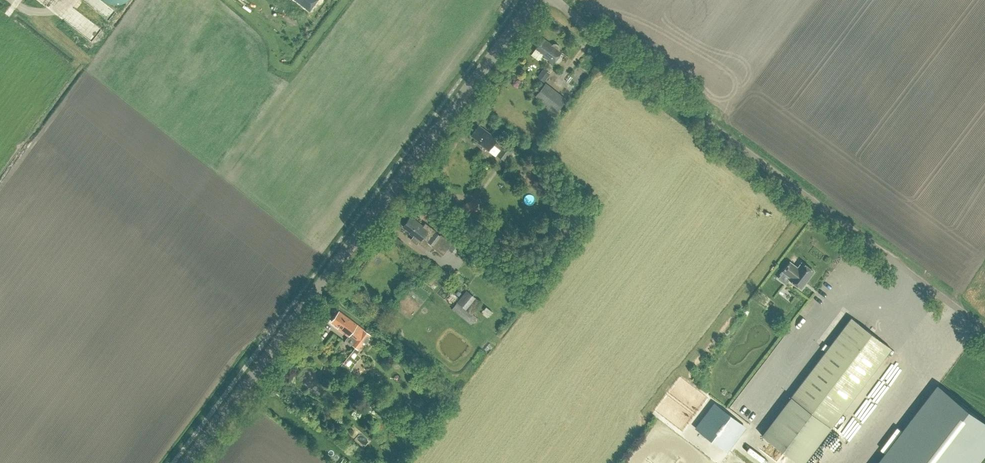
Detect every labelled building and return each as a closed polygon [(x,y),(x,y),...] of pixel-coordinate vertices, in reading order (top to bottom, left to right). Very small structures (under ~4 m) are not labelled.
[(94,37),(102,29),(85,14),(77,23),(94,37)] [(543,56),(553,63),(562,52),(559,50),(560,49),(559,45),(557,43),(554,44),(553,45),(545,38),(536,49),(544,55),(543,56)] [(544,66),(537,75),(544,80),(550,71),(544,66)] [(536,96),(555,111),(563,100),(544,85),(536,96)] [(569,97),(560,105),(565,110),(573,101),(569,97)] [(497,154),(506,162),(514,151),(480,125),(472,135),(478,141),(477,142),(489,151),(494,144),(500,150),(497,154)] [(499,136),(507,141),(510,137),(502,132),(499,136)] [(510,137),(517,143),(520,139),(513,134),(510,137)] [(472,201),(467,204),(473,214),(478,211),(472,201)] [(410,231),(409,233),(420,241),(419,243),(429,251),(433,245),(434,245),(441,236),(435,231),(433,233),(411,216),(403,226),(410,231)] [(454,239),(447,249),(458,258),(465,250),(458,245),(460,244),(454,239)] [(789,279),(801,288),(814,271),(802,262),(798,268),(791,262),(783,271),(791,277),(789,279)] [(472,314),(481,302),(466,290),(451,309),(471,325),(477,318),(472,314)] [(483,310),(489,314),(492,311),(485,306),(483,310)] [(339,326),(338,328),(349,336),(350,335),(356,340),(352,344),(360,351),(366,343),(365,342),(369,338),(370,338),(372,335),(339,311),(332,321),(339,326)] [(792,394),(790,397),(830,428),(891,348),(851,317),(851,318),(792,394)] [(816,317),(808,328),(802,324),(797,332),(808,340),(821,320),(816,317)] [(370,325),(376,330),(380,323),(375,319),(370,325)] [(342,364),(347,368),(357,357),(351,352),(342,364)] [(939,384),(879,462),(979,462),(984,456),(984,420),(939,384)] [(790,397),(762,435),(798,462),(803,462),(830,428),(790,397)] [(716,405),(697,430),(723,450),(742,425),(716,405)] [(395,411),(402,421),(408,416),(401,406),(395,411)]
